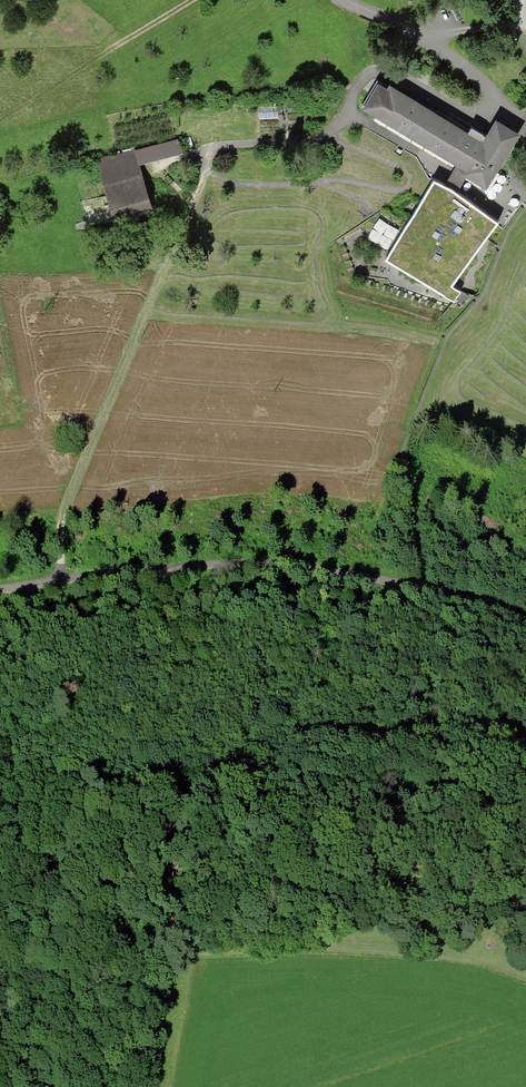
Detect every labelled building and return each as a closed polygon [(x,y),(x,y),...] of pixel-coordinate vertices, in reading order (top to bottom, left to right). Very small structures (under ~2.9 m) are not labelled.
[(387,89),(378,84),(362,110),(456,166),(444,186),(434,182),(385,261),(454,302),(461,293),(453,287),(499,224),(457,194),(466,178),(487,191),(520,135),(496,121),(483,142),(469,134),(390,85),(387,89)] [(179,139),(134,151),(138,166),(140,166),(183,154),(179,139)] [(133,149),(96,159),(114,224),(154,213),(140,166),(138,166),(134,151),(133,149)]
